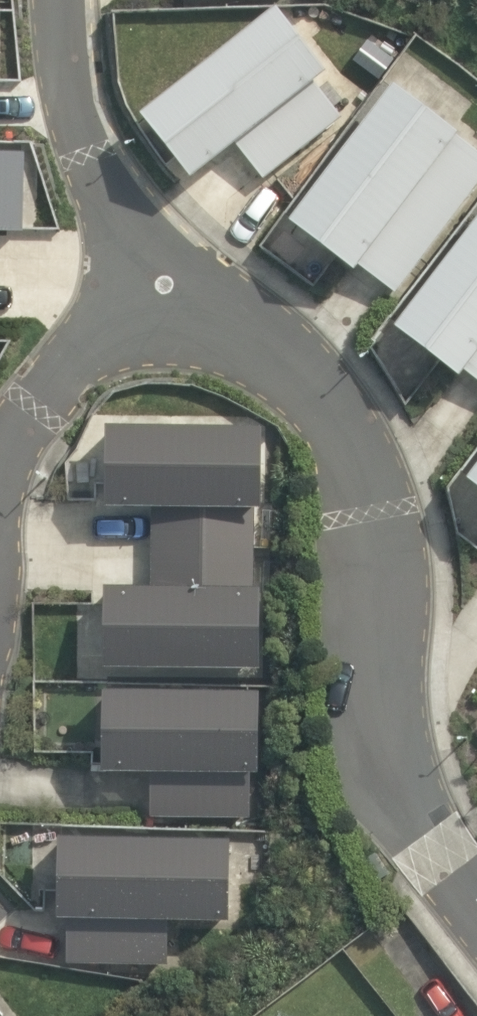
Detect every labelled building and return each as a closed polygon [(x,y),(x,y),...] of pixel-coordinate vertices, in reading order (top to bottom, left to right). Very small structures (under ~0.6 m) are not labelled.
[(326,72),(274,6),(140,114),(190,179),(234,143),(263,180),(340,118),(313,82),(326,72)] [(476,183),(476,152),(455,136),(458,133),(391,83),(289,221),(354,270),(358,265),(396,294),(476,183)] [(23,234),(24,153),(0,152),(0,233),(23,234)] [(393,325),(458,377),(463,370),(476,381),(476,217),(393,325)] [(103,585),(101,668),(258,669),(260,587),(253,587),(255,508),(260,508),(262,427),(105,424),(103,507),(152,508),(149,587),(103,585)] [(465,479),(476,488),(476,464),(465,479)] [(258,691),(103,688),(102,714),(101,714),(100,772),(151,772),(150,817),(249,817),(250,773),(257,773),(258,691)] [(229,840),(58,837),(58,860),(56,860),(56,918),(66,918),(67,964),(168,966),(167,921),(228,921),(229,840)]
